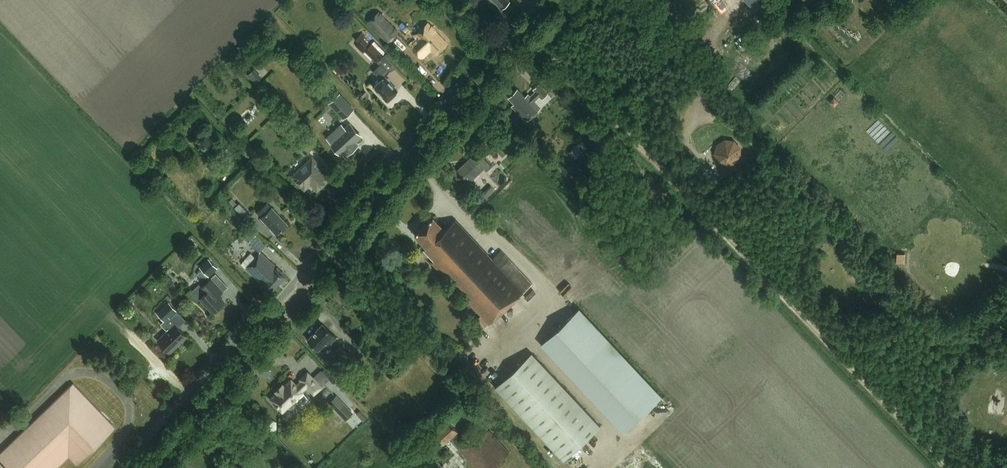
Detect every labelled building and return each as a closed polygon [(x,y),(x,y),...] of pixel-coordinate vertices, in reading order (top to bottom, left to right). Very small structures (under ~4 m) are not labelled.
[(492,0),(493,1),(494,1),(495,1),(501,8),(504,6),(505,6),(506,6),(507,5),(508,4),(508,3),(509,3),(509,2),(509,1),(509,0),(491,0),(492,0)] [(782,3),(779,0),(749,0),(767,18),(782,3)] [(388,42),(400,31),(380,10),(368,21),(388,42)] [(435,55),(447,44),(427,23),(416,34),(420,39),(411,47),(421,57),(430,49),(435,55)] [(365,49),(377,60),(383,54),(372,42),(371,43),(364,36),(365,35),(362,31),(356,38),(359,41),(356,44),(363,51),(365,49)] [(393,94),(397,91),(389,82),(389,81),(385,76),(389,72),(381,63),(373,71),(381,79),(374,85),(377,89),(376,90),(381,95),(382,94),(388,101),(394,95),(393,94)] [(262,77),(254,69),(248,75),(255,83),(262,77)] [(545,102),(550,96),(548,93),(538,84),(533,89),(535,91),(530,96),(528,94),(525,97),(517,89),(508,97),(514,103),(511,106),(526,121),(541,108),(534,101),(540,96),(542,99),(545,102)] [(343,118),(354,108),(340,92),(329,102),(343,118)] [(350,124),(331,142),(341,154),(348,148),(350,150),(357,145),(354,142),(361,136),(350,124)] [(734,139),(724,138),(715,144),(713,153),(717,162),(725,167),(736,165),(736,164),(739,166),(738,167),(738,168),(739,168),(739,169),(739,170),(739,171),(740,171),(740,172),(741,173),(742,174),(743,174),(743,175),(744,175),(745,175),(746,175),(747,175),(748,175),(749,175),(750,175),(751,174),(752,174),(752,173),(753,173),(753,172),(754,171),(754,170),(755,170),(755,169),(755,168),(755,167),(755,166),(755,165),(755,164),(754,163),(754,162),(753,161),(752,161),(752,160),(751,160),(750,159),(749,159),(748,159),(747,159),(746,159),(742,156),(741,147),(734,139)] [(521,152),(526,148),(519,140),(515,145),(521,152)] [(489,153),(494,149),(488,142),(483,146),(489,153)] [(486,171),(491,166),(479,153),(475,157),(473,155),(457,170),(469,182),(484,168),(486,171)] [(312,158),(293,176),(304,188),(310,182),(317,189),(329,178),(323,171),(324,170),(312,158)] [(240,203),(235,208),(245,219),(250,214),(240,203)] [(276,234),(287,224),(272,207),(271,208),(267,203),(257,212),(261,217),(276,234)] [(489,324),(532,284),(501,250),(492,259),(455,219),(445,229),(433,217),(415,234),(426,247),(424,249),(434,260),(432,262),(481,315),(477,319),(485,327),(489,324)] [(245,236),(262,250),(268,242),(252,228),(245,236)] [(271,292),(286,276),(277,267),(276,268),(275,267),(276,266),(260,252),(245,268),(260,281),(261,281),(263,282),(262,283),(271,292)] [(218,268),(208,257),(199,266),(209,276),(218,268)] [(169,287),(174,282),(168,274),(162,280),(169,287)] [(200,298),(213,312),(224,302),(215,292),(220,288),(211,278),(201,287),(206,292),(200,298)] [(186,320),(177,311),(178,311),(169,301),(157,313),(166,322),(170,318),(179,327),(186,320)] [(665,393),(582,305),(542,343),(625,431),(665,393)] [(175,324),(158,340),(169,352),(187,336),(175,324)] [(329,346),(337,337),(322,324),(307,339),(318,350),(325,342),(329,346)] [(343,359),(349,353),(340,345),(335,351),(343,359)] [(535,352),(497,387),(565,460),(603,426),(535,352)] [(314,376),(322,385),(330,378),(321,369),(314,376)] [(276,393),(271,399),(282,411),(303,392),(302,391),(307,386),(314,393),(321,387),(307,372),(300,379),(302,380),(296,385),(291,379),(284,386),(283,384),(275,392),(276,393)] [(69,451),(76,459),(112,424),(73,383),(0,453),(0,457),(11,467),(52,467),(69,451)] [(345,420),(353,412),(337,395),(329,402),(345,420)] [(509,452),(482,421),(464,437),(461,439),(455,432),(458,430),(449,420),(436,432),(444,442),(449,438),(476,467),(492,467),(491,467),(509,452)]
